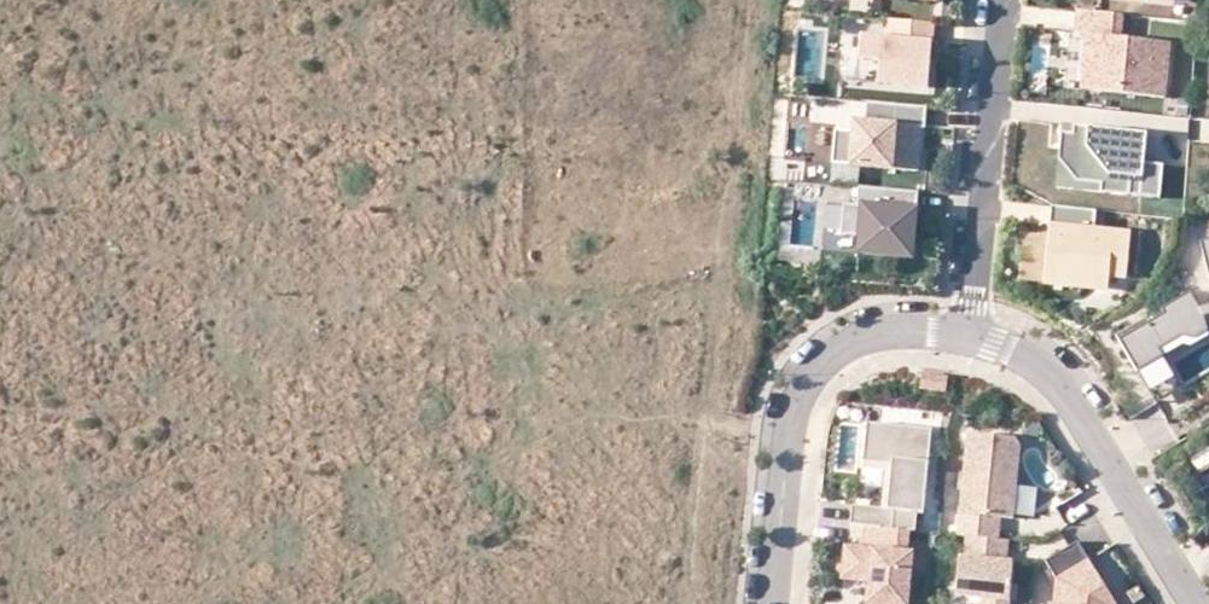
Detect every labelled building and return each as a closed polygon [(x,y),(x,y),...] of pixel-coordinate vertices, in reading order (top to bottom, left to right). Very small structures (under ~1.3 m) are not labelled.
[(1123,11),(1078,7),(1075,30),(1087,31),(1081,86),(1165,94),(1170,39),(1121,34),(1123,11)] [(929,86),(935,21),(890,17),(889,36),(861,34),(857,80),(929,86)] [(926,126),(928,105),(868,100),(866,120),(856,119),(855,130),(836,128),(834,162),(919,169),(922,126),(926,126)] [(1057,145),(1056,155),(1074,178),(1099,180),(1098,189),(1157,195),(1160,161),(1141,159),(1144,129),(1071,122),(1070,130),(1058,129),(1057,145)] [(1056,155),(1053,184),(1098,189),(1099,180),(1074,178),(1056,155)] [(918,262),(923,197),(862,192),(861,210),(850,209),(847,239),(865,241),(864,258),(918,262)] [(1094,228),(1096,207),(1052,202),(1044,279),(1108,285),(1110,271),(1126,273),(1130,232),(1094,228)] [(1196,240),(1208,293),(1208,237),(1196,240)] [(865,241),(847,239),(846,257),(864,258),(865,241)] [(1132,370),(1155,357),(1159,355),(1155,349),(1176,335),(1189,338),(1203,329),(1200,316),(1208,313),(1208,301),(1195,305),(1185,290),(1157,306),(1159,312),(1146,321),(1142,316),(1111,334),(1132,370)] [(1155,357),(1132,370),(1151,403),(1174,389),(1155,357)] [(908,526),(915,527),(917,509),(923,510),(931,424),(866,419),(862,459),(891,461),(887,505),(852,502),(850,521),(867,522),(908,526)] [(969,536),(1001,539),(1002,517),(1009,518),(1012,482),(1018,483),(1021,445),(1016,438),(968,434),(960,536),(969,536)] [(1015,518),(1018,483),(1012,482),(1009,518),(1015,518)] [(1071,523),(1091,514),(1083,497),(1063,506),(1071,523)] [(908,526),(867,522),(865,545),(853,544),(853,554),(845,553),(844,575),(871,577),(869,603),(909,603),(913,550),(906,549),(908,526)] [(1078,530),(1046,550),(1057,568),(1054,603),(1104,603),(1104,598),(1116,590),(1098,561),(1084,570),(1076,558),(1090,549),(1078,530)] [(1001,539),(969,536),(967,557),(962,557),(958,596),(986,598),(985,603),(1012,603),(1016,562),(1009,561),(1011,540),(1001,539)] [(853,554),(853,544),(846,544),(845,553),(853,554)] [(1116,590),(1104,598),(1104,603),(1122,603),(1122,600),(1116,590)]
